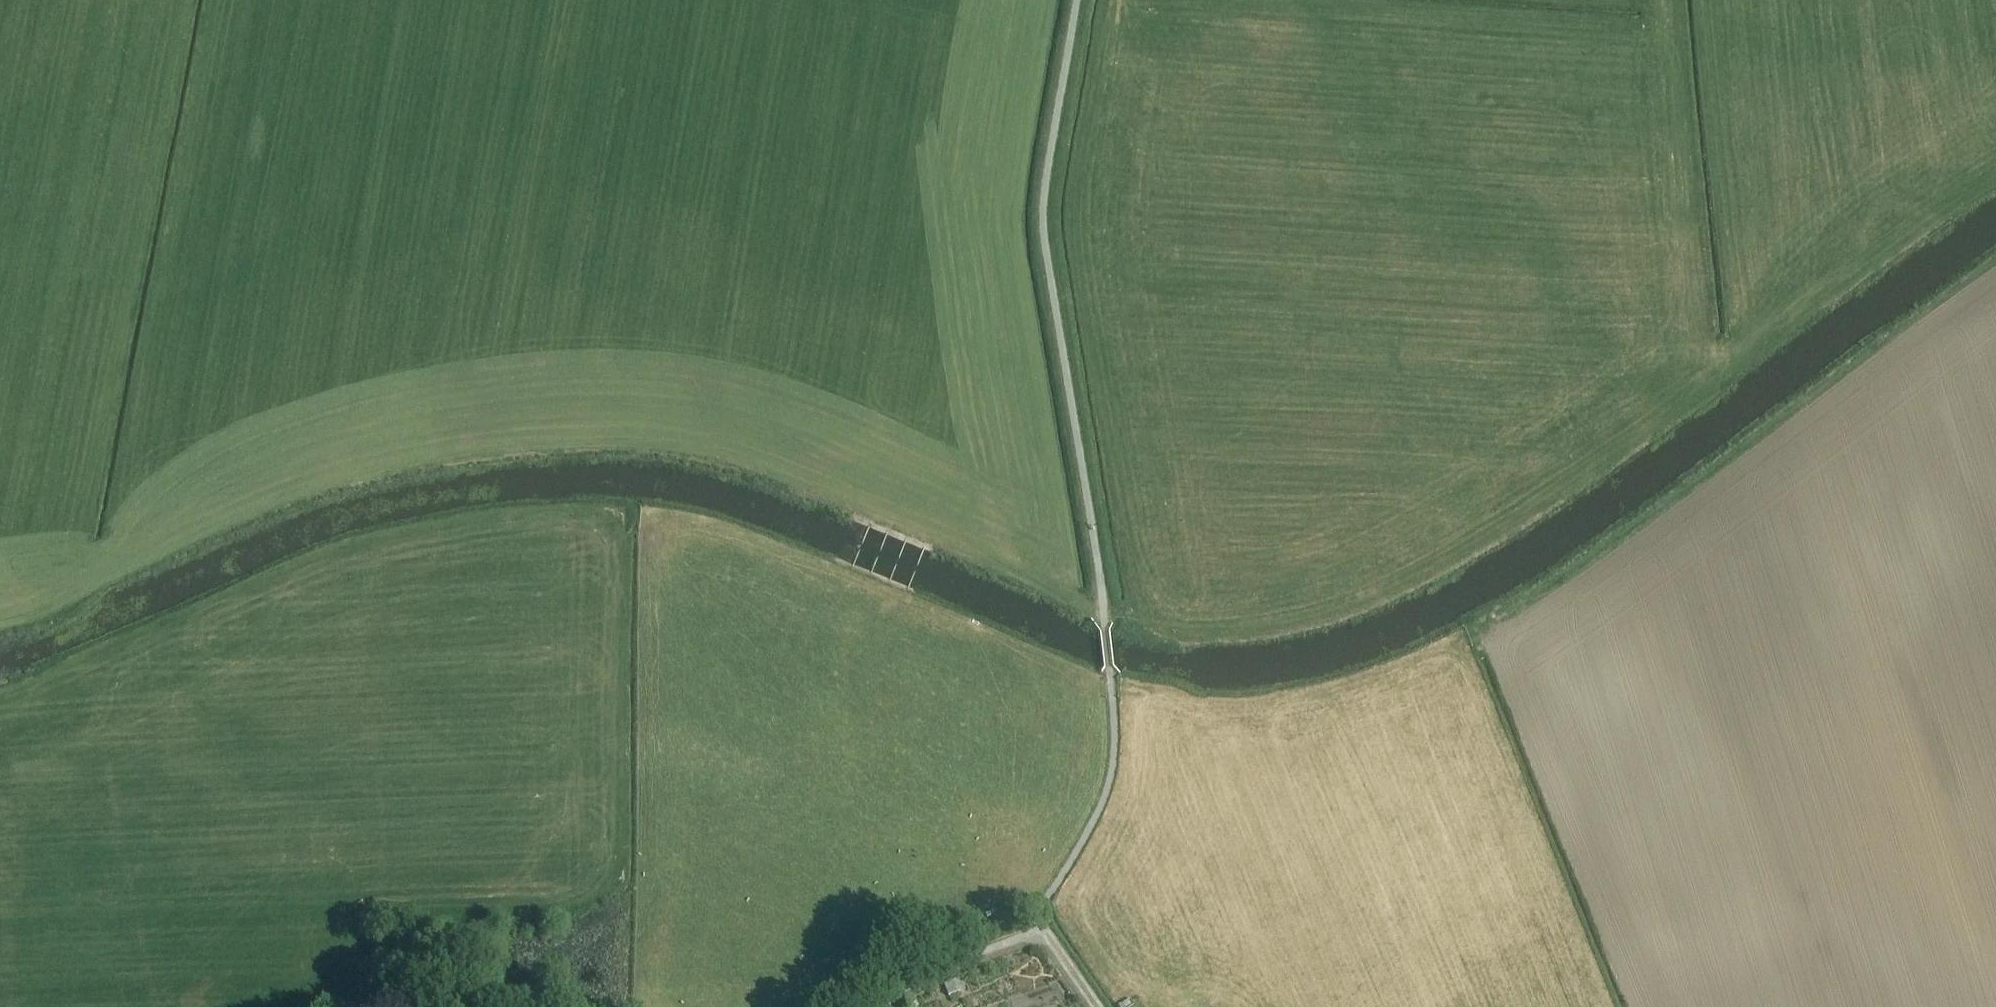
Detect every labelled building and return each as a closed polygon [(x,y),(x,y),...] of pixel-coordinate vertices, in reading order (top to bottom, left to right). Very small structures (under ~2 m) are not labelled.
[(958,977),(945,983),(949,993),(962,988),(958,977)]
